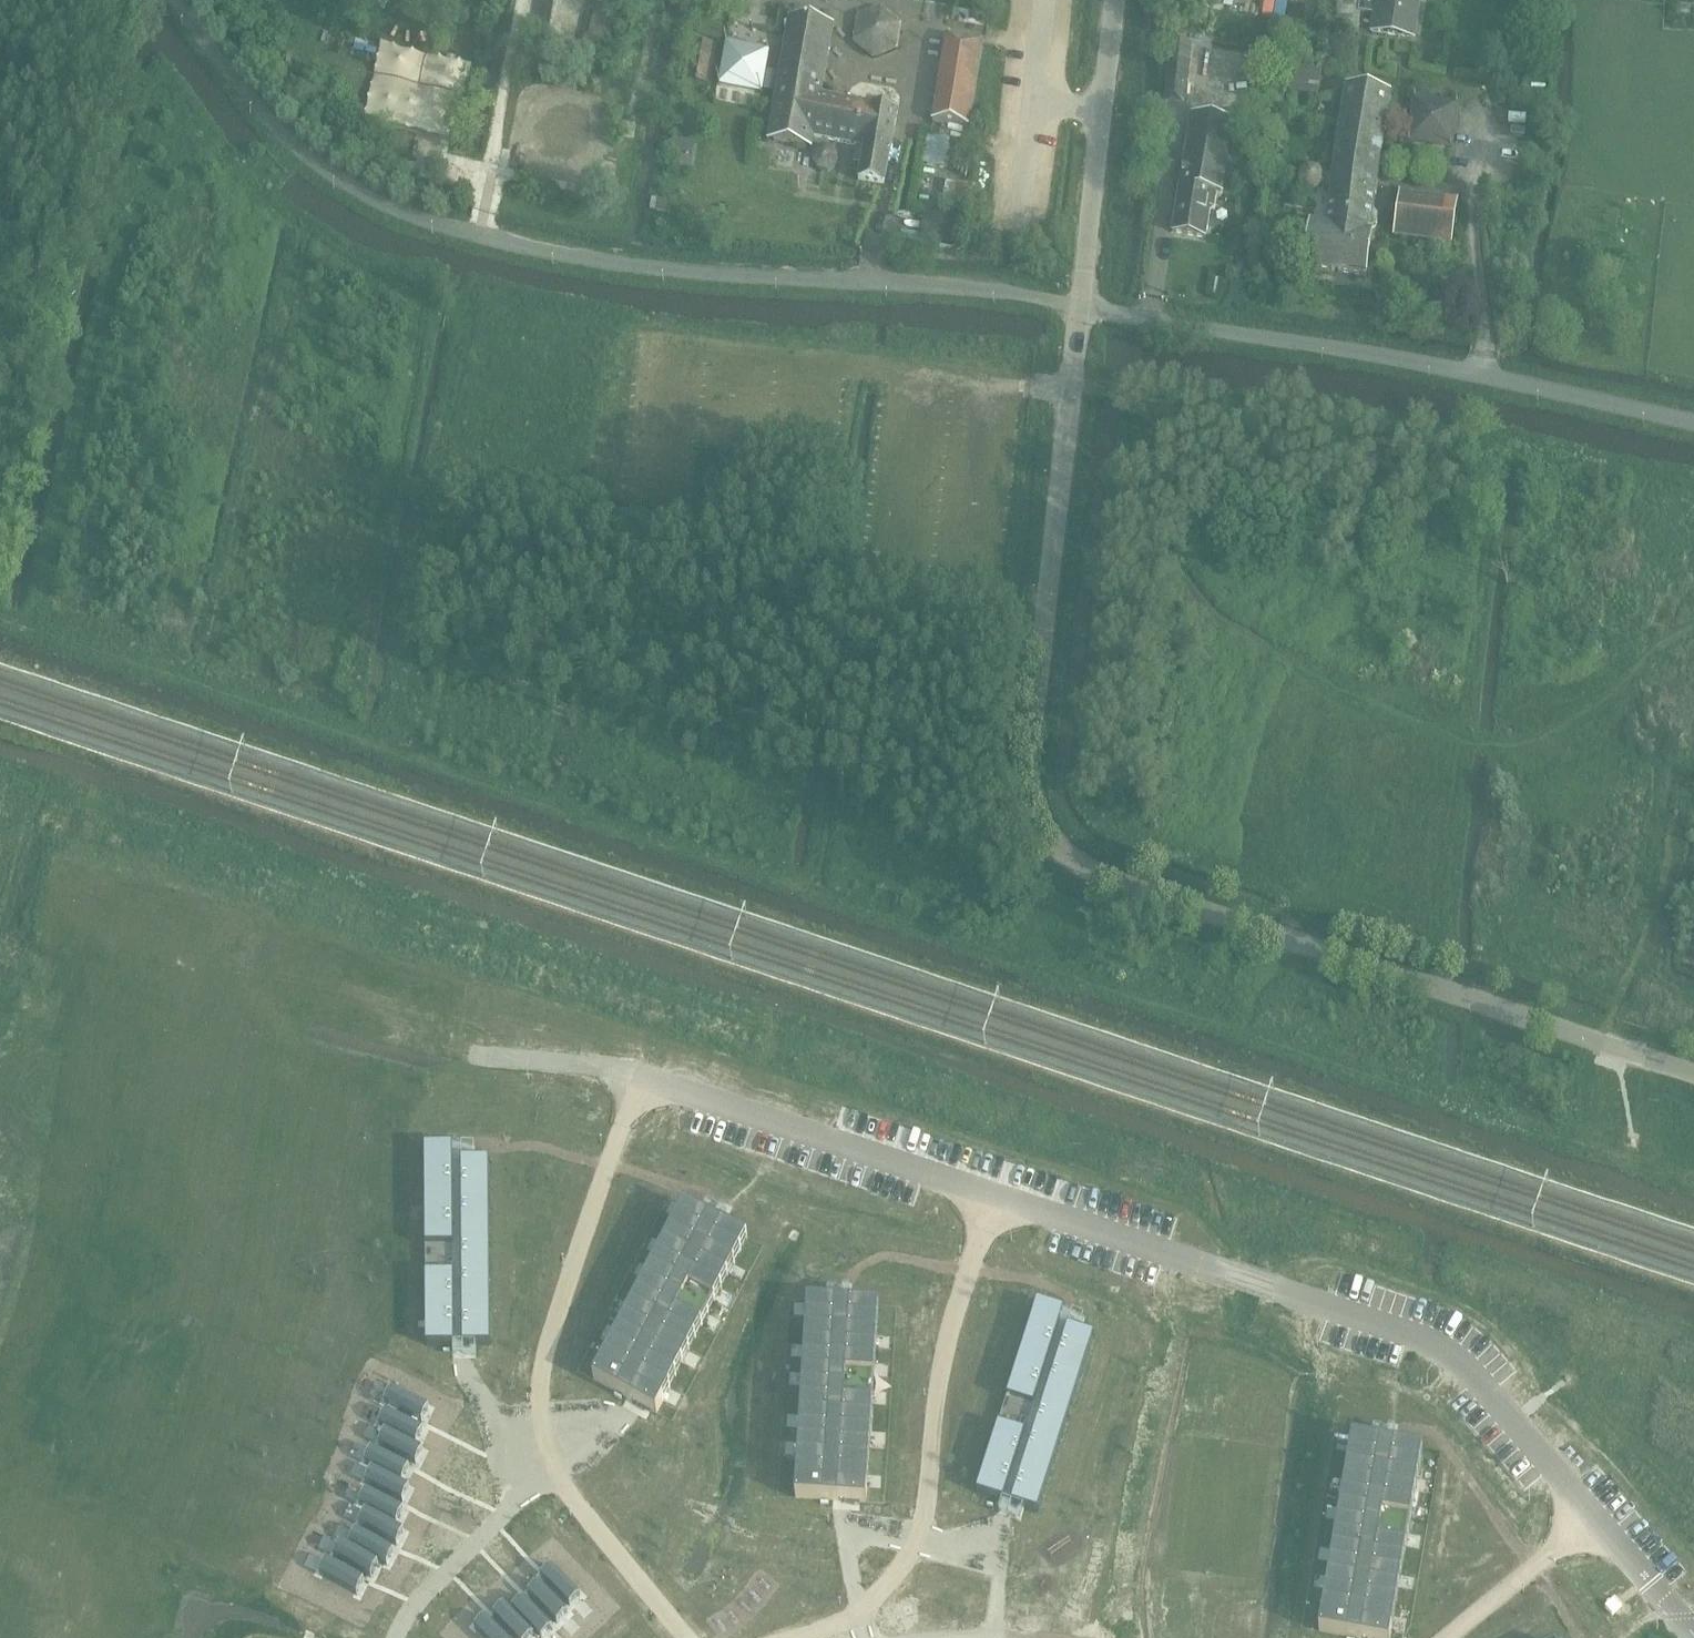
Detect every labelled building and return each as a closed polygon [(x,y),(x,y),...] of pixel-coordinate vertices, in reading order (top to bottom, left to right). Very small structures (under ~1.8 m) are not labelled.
[(1336,30),(1359,32),(1361,13),(1374,15),(1371,32),(1415,38),(1420,2),(1409,0),(1339,0),(1336,30)] [(857,49),(902,52),(904,13),(859,10),(857,49)] [(790,17),(768,140),(812,148),(814,137),(865,146),(859,180),(884,185),(898,109),(821,95),(834,25),(790,17)] [(932,122),(969,128),(984,43),(947,37),(932,122)] [(1169,46),(1164,100),(1187,102),(1192,48),(1169,46)] [(1289,94),(1318,98),(1321,72),(1292,67),(1289,94)] [(374,76),(366,119),(453,136),(461,92),(374,76)] [(1346,88),(1342,112),(1387,119),(1390,94),(1346,88)] [(1460,103),(1413,97),(1407,143),(1453,150),(1460,103)] [(1322,221),(1321,225),(1370,232),(1371,230),(1376,226),(1378,218),(1373,213),(1387,119),(1342,112),(1327,221),(1322,221)] [(1192,116),(1173,233),(1206,238),(1210,214),(1215,210),(1217,197),(1221,198),(1234,123),(1192,116)] [(929,163),(949,164),(951,138),(931,136),(929,163)] [(1429,197),(1401,194),(1395,236),(1423,240),(1429,197)] [(1456,201),(1429,197),(1423,240),(1450,243),(1456,201)] [(1311,223),(1305,267),(1366,276),(1372,232),(1370,232),(1321,225),(1311,223)] [(453,1147),(425,1147),(426,1346),(454,1346),(453,1147)] [(490,1161),(462,1161),(463,1346),(491,1345),(490,1161)] [(685,1206),(593,1380),(656,1413),(748,1239),(685,1206)] [(808,1302),(795,1498),(867,1503),(879,1306),(808,1302)] [(1037,1304),(977,1493),(1003,1501),(1064,1312),(1037,1304)] [(1068,1328),(1012,1504),(1038,1513),(1095,1337),(1068,1328)] [(391,1389),(385,1402),(422,1422),(429,1409),(391,1389)] [(386,1411),(379,1424),(416,1444),(423,1431),(386,1411)] [(386,1431),(378,1445),(416,1464),(423,1450),(386,1431)] [(1319,1632),(1352,1637),(1390,1637),(1423,1450),(1352,1438),(1319,1632)] [(372,1449),(365,1463),(402,1482),(409,1468),(372,1449)] [(372,1469),(365,1483),(403,1502),(410,1488),(372,1469)] [(366,1491),(359,1504),(397,1523),(404,1510),(366,1491)] [(366,1511),(359,1524),(396,1543),(403,1530),(366,1511)] [(356,1530),(349,1544),(386,1563),(393,1549),(356,1530)] [(340,1542),(333,1555),(371,1575),(378,1562),(340,1542)] [(326,1560),(319,1573),(357,1592),(364,1579),(326,1560)] [(552,1564),(540,1576),(570,1604),(581,1594),(552,1564)] [(539,1582),(528,1593),(557,1623),(568,1612),(539,1582)] [(512,1608),(541,1637),(543,1637),(552,1628),(523,1598),(512,1608)] [(493,1615),(516,1637),(530,1637),(534,1635),(504,1604),(493,1615)] [(475,1627),(485,1637),(506,1637),(485,1616),(475,1627)]
